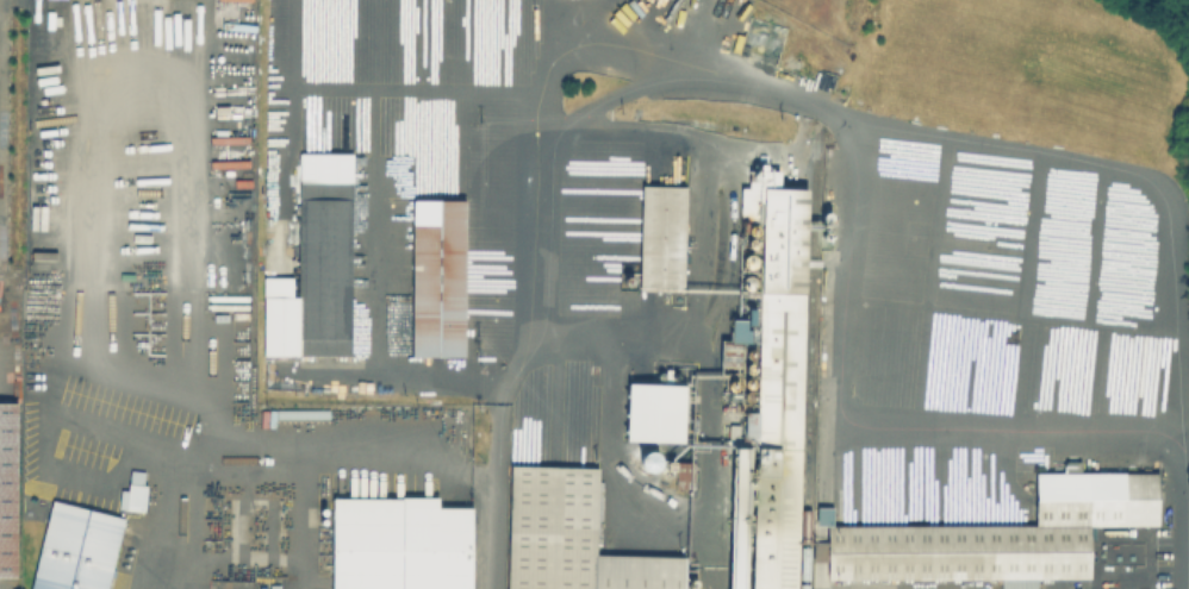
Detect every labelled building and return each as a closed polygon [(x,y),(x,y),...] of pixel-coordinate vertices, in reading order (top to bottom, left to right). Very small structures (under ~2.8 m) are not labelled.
[(341,136),(341,158),(355,158),(355,357),(268,357),(268,277),(304,277),(304,136),(341,136)] [(636,286),(639,184),(683,186),(680,287),(636,286)] [(805,187),(794,588),(749,588),(760,186),(805,187)] [(415,359),(416,202),(468,202),(468,359),(415,359)] [(746,318),(730,318),(730,340),(746,341),(746,318)] [(625,381),(683,382),(681,440),(624,439),(625,381)] [(20,578),(0,578),(0,406),(20,406),(20,578)] [(746,448),(732,447),(730,588),(744,588),(746,448)] [(659,457),(643,449),(636,463),(652,472),(659,457)] [(677,488),(693,487),(692,461),(676,461),(677,488)] [(683,553),(682,588),(506,588),(510,463),(598,465),(597,551),(683,553)] [(145,470),(128,469),(127,489),(119,489),(118,509),(143,510),(145,470)] [(826,575),(826,524),(1035,524),(1035,471),(1156,471),(1156,524),(1088,524),(1088,575),(826,575)] [(123,518),(105,588),(28,588),(50,500),(123,518)] [(477,512),(477,588),(336,588),(336,570),(324,570),(324,506),(447,506),(447,510),(477,512)]
